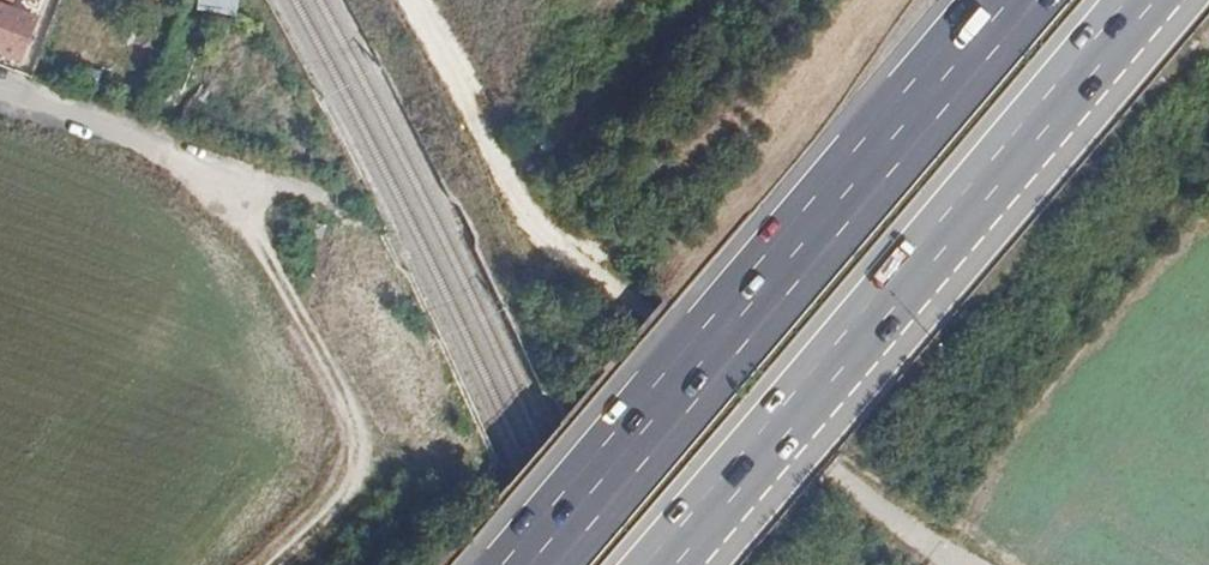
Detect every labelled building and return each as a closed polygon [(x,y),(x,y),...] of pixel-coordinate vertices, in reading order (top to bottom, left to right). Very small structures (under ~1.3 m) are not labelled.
[(241,0),(203,0),(202,10),(240,13),(241,0)] [(36,20),(0,6),(0,55),(20,63),(36,20)]
